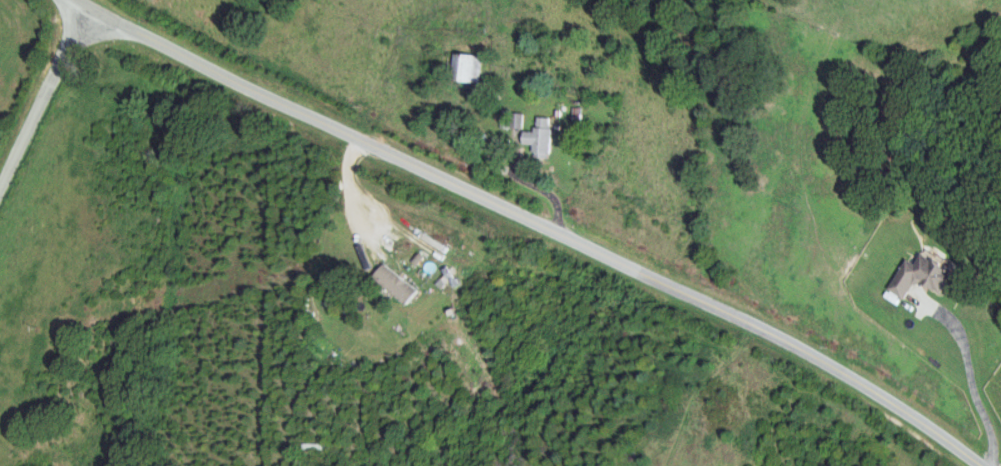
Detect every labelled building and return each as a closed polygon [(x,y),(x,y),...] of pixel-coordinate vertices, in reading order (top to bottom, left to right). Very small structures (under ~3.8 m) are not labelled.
[(451,79),(480,83),(484,56),(455,52),(451,79)] [(525,113),(516,113),(515,129),(524,129),(525,113)] [(524,131),(523,144),(534,144),(533,157),(550,158),(552,117),(537,117),(537,131),(524,131)] [(887,290),(904,300),(915,280),(943,297),(956,275),(921,254),(915,264),(905,259),(887,290)] [(372,281),(408,303),(418,287),(382,265),(372,281)]
